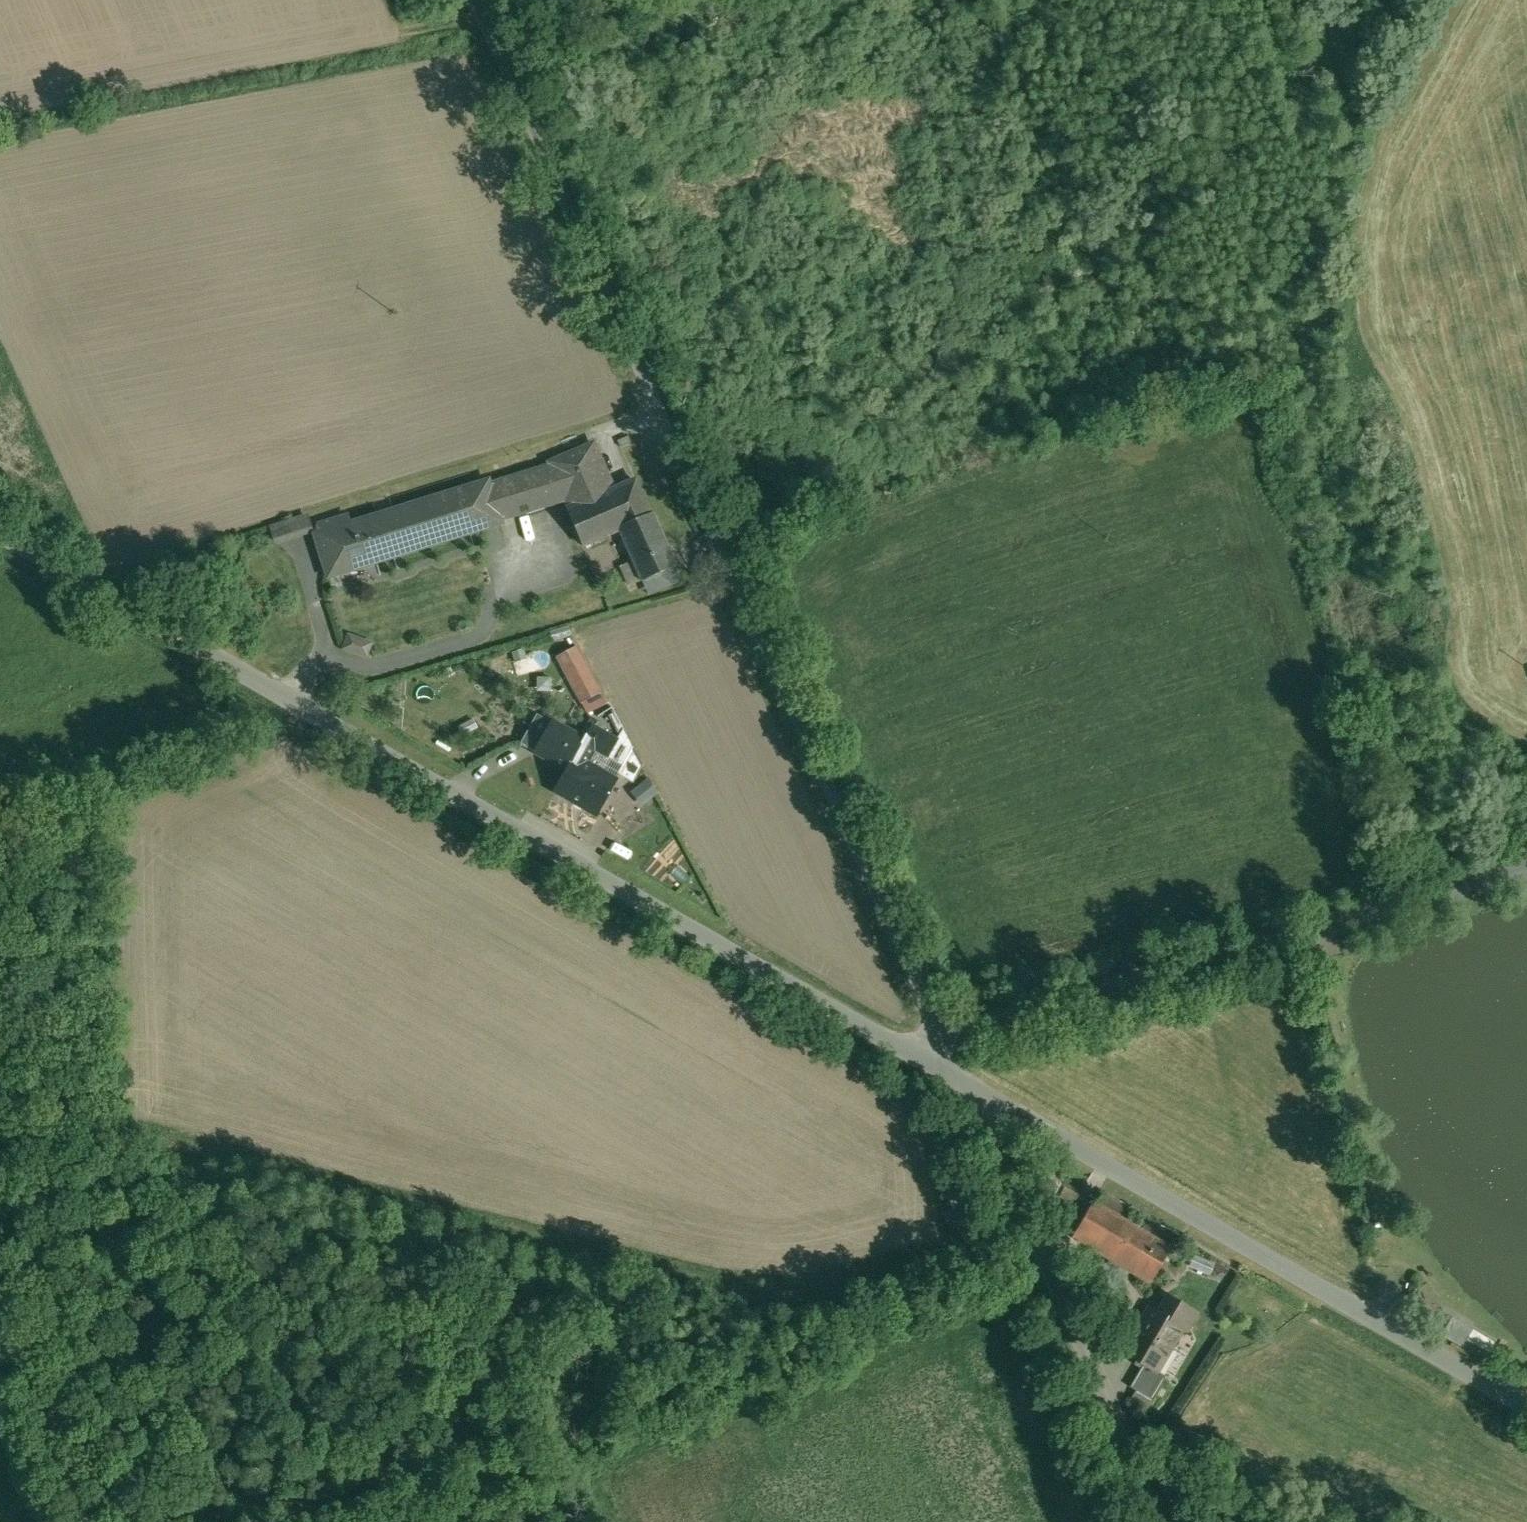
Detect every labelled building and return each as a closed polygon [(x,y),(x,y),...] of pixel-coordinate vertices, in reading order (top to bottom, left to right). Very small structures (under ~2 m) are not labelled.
[(613,489),(593,444),(550,463),(551,466),(488,485),(487,482),(351,525),(348,516),(319,525),(322,533),(316,535),(329,575),(500,522),(499,520),(566,499),(569,508),(567,509),(583,546),(619,530),(618,528),(649,514),(634,480),(613,489)] [(314,533),(308,513),(268,526),(275,545),(314,533)] [(649,514),(618,528),(619,530),(642,581),(676,566),(653,513),(649,514)] [(348,632),(342,648),(367,657),(373,640),(348,632)] [(602,692),(577,646),(555,657),(580,704),(602,692)] [(535,751),(551,721),(537,714),(521,743),(535,751)] [(535,751),(533,755),(566,773),(574,757),(582,743),(586,737),(552,719),(551,721),(535,751)] [(617,740),(592,725),(586,737),(582,743),(608,757),(618,740),(617,740)] [(608,757),(582,743),(574,757),(615,779),(618,774),(617,774),(633,746),(624,729),(617,740),(618,740),(608,757)] [(633,746),(617,774),(618,774),(633,783),(643,765),(633,746)] [(615,779),(574,757),(566,773),(555,791),(596,814),(616,780),(615,779)] [(659,794),(649,777),(630,792),(642,806),(659,794)] [(1085,1185),(1068,1175),(1062,1184),(1079,1194),(1085,1185)] [(1061,1220),(1052,1200),(1042,1205),(1051,1225),(1061,1220)] [(1171,1249),(1093,1202),(1073,1236),(1151,1282),(1171,1249)] [(1169,1297),(1159,1313),(1150,1308),(1123,1353),(1143,1365),(1156,1372),(1157,1371),(1182,1329),(1185,1331),(1196,1313),(1169,1297)] [(1495,1343),(1452,1317),(1441,1336),(1484,1362),(1495,1343)] [(1164,1374),(1177,1379),(1186,1350),(1173,1346),(1164,1374)] [(1156,1372),(1143,1365),(1130,1387),(1152,1400),(1165,1376),(1157,1371),(1156,1372)]
